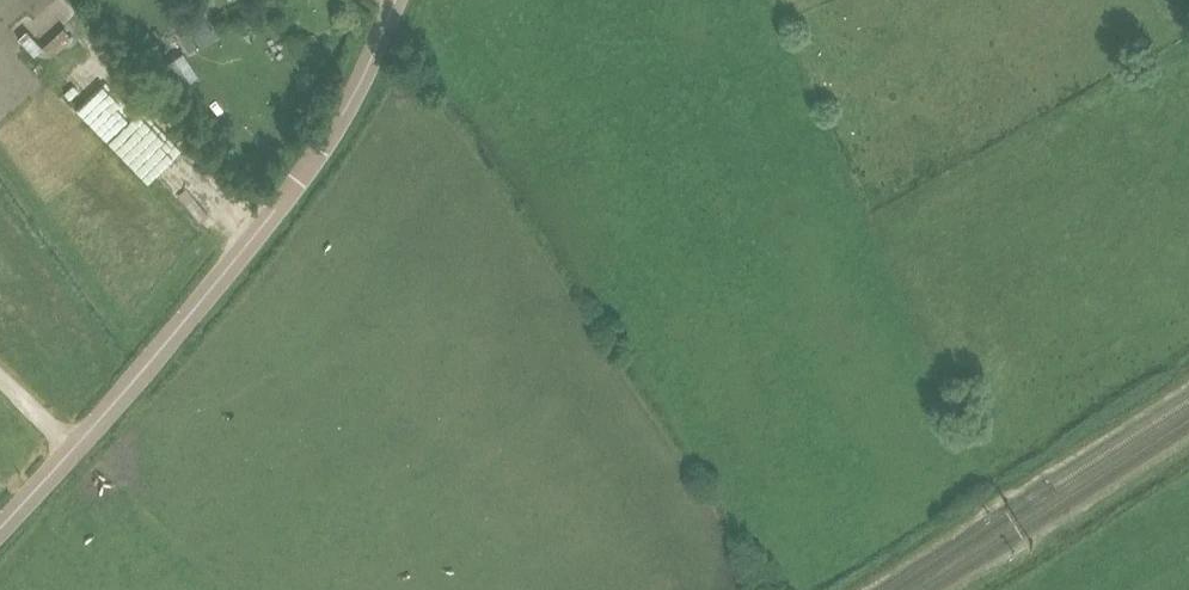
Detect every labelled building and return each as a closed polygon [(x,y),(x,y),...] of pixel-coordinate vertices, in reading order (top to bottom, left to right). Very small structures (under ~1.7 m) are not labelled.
[(217,36),(205,18),(178,37),(190,55),(217,36)] [(183,86),(198,77),(182,52),(168,61),(183,86)]
